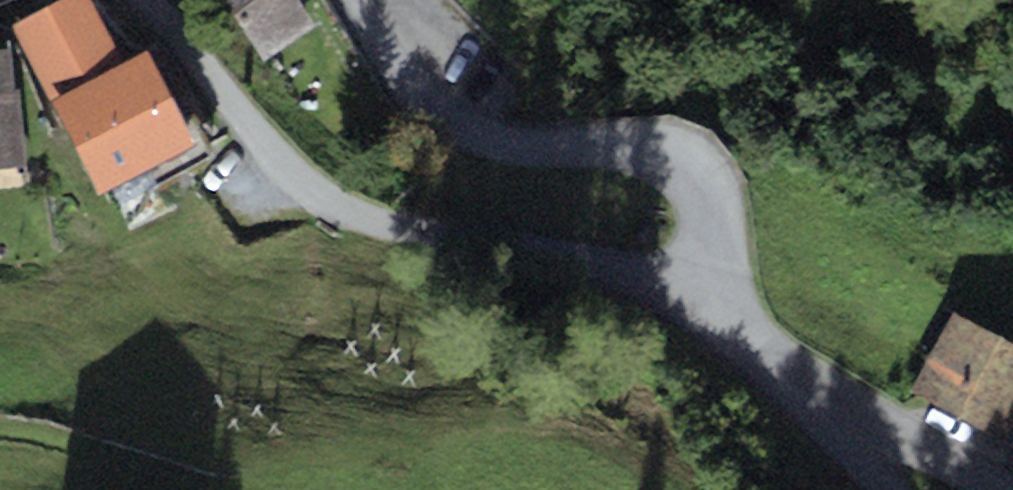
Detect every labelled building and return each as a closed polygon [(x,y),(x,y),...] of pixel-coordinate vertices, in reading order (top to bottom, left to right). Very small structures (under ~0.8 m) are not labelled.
[(9,26),(98,192),(195,141),(146,50),(123,62),(90,0),(58,0),(9,26)] [(264,62),(317,26),(299,0),(221,0),(264,62)] [(0,49),(0,168),(23,165),(10,48),(0,49)] [(954,313),(912,392),(1006,440),(1012,427),(1012,343),(954,313)]
